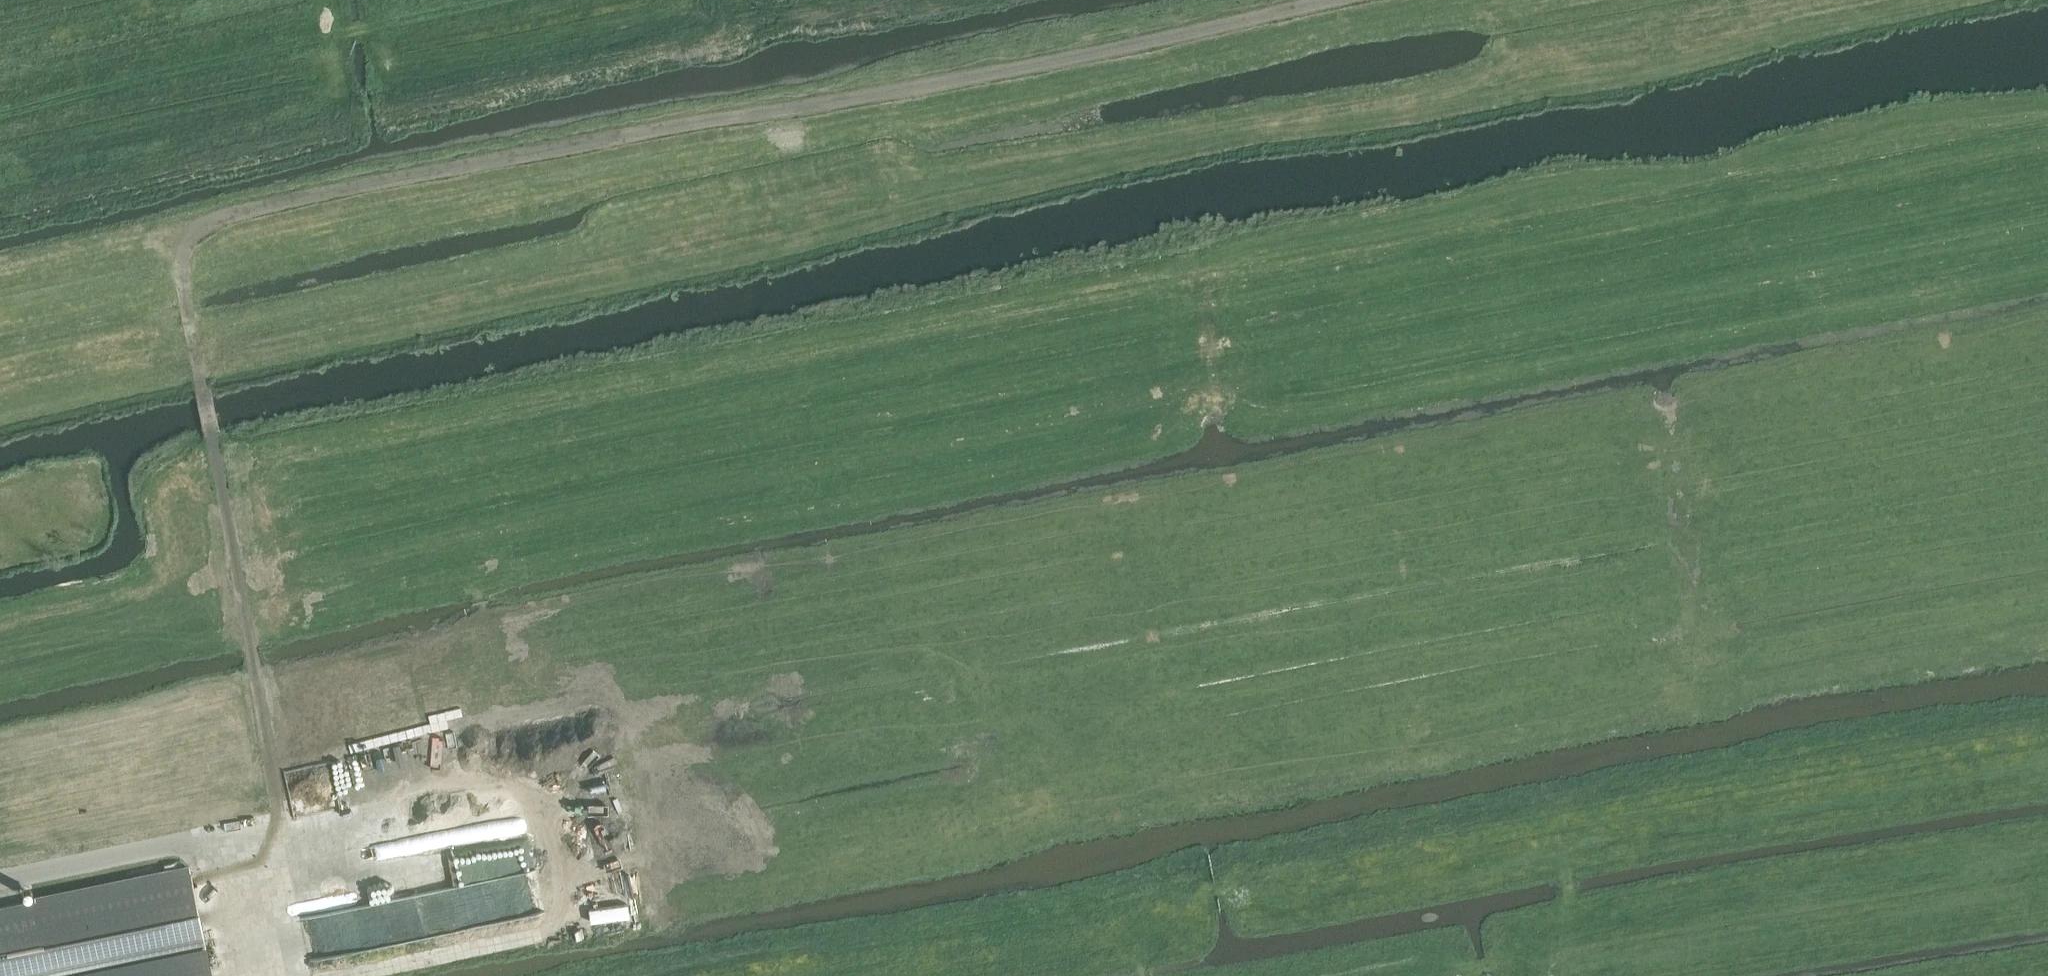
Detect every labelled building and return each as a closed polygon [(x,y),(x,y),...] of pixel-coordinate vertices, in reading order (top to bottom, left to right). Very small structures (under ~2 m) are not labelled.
[(0,906),(0,975),(212,975),(190,867),(0,906)] [(341,951),(346,975),(371,975),(397,971),(395,965),(410,962),(408,951),(390,955),(387,942),(341,951)]
